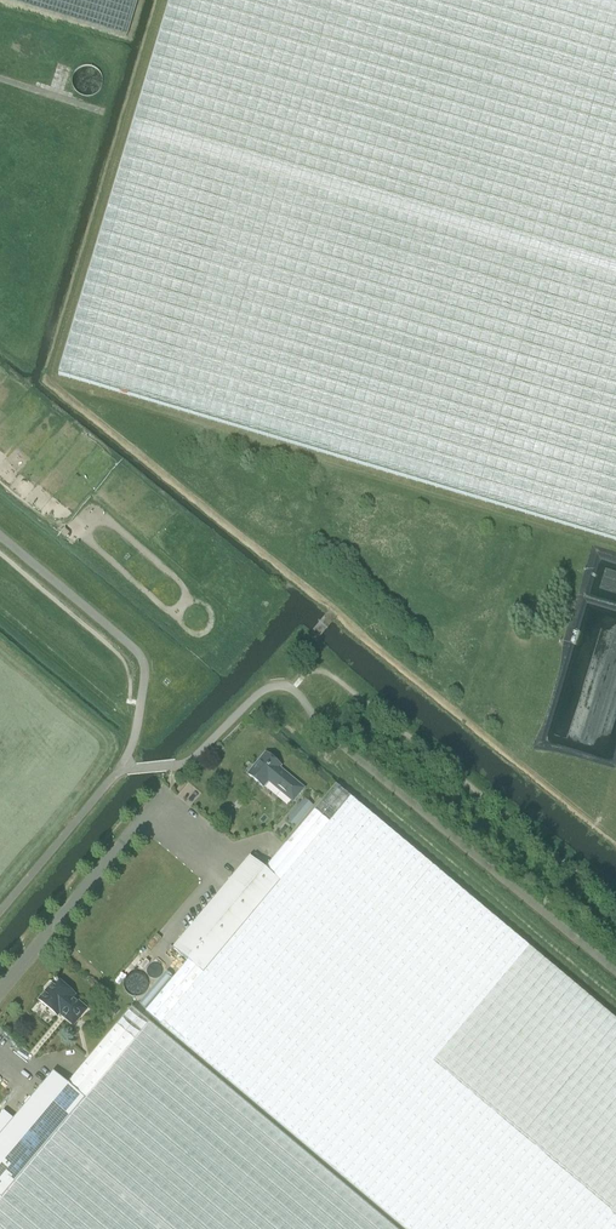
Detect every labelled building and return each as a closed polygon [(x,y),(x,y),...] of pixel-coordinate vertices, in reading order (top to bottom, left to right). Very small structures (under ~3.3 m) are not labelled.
[(127,36),(138,0),(6,0),(127,36)] [(597,0),(170,0),(59,374),(615,540),(615,6),(597,0)] [(247,776),(262,788),(267,782),(272,786),(276,786),(286,795),(287,799),(292,803),(302,791),(278,770),(279,768),(265,756),(247,776)] [(264,871),(281,885),(205,976),(188,962),(145,1013),(402,1228),(615,1228),(615,1023),(335,787),(264,871)] [(304,798),(286,821),(296,828),(313,806),(304,798)] [(188,962),(205,976),(281,885),(264,871),(249,859),(173,950),(188,962)] [(140,949),(126,965),(134,971),(148,955),(140,949)] [(75,996),(56,980),(53,984),(50,983),(44,990),(46,993),(38,1001),(57,1017),(60,1014),(66,1019),(65,1020),(73,1026),(86,1010),(72,999),(75,996)] [(67,1086),(86,1102),(3,1201),(0,1198),(0,1228),(392,1228),(131,1010),(67,1086)] [(3,1201),(86,1102),(67,1086),(53,1074),(0,1137),(0,1198),(3,1201)]
